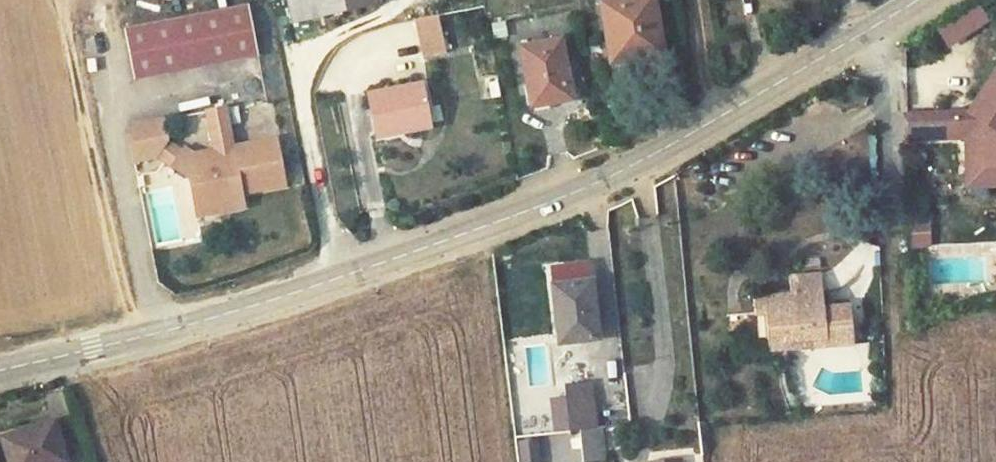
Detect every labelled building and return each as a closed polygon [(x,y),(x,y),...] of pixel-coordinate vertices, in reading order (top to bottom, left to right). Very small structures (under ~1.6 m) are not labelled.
[(293,23),(349,11),(383,3),(383,0),(288,0),(293,23)] [(609,64),(661,53),(650,0),(641,0),(596,8),(609,64)] [(244,6),(121,32),(131,82),(255,57),(244,6)] [(567,91),(555,35),(516,43),(528,99),(567,91)] [(994,60),(963,108),(970,111),(971,133),(962,133),(964,169),(984,168),(985,181),(995,180),(995,61),(994,60)] [(430,128),(420,83),(367,95),(377,139),(430,128)] [(963,108),(948,109),(950,134),(962,133),(971,133),(970,111),(963,108)] [(948,109),(902,111),(903,137),(950,134),(948,109)] [(223,110),(206,113),(210,134),(227,130),(223,110)] [(166,145),(161,122),(135,128),(128,139),(133,164),(157,159),(166,145)] [(181,154),(173,149),(164,163),(189,180),(196,210),(218,205),(219,213),(243,208),(241,195),(284,186),(275,140),(231,149),(227,130),(210,134),(214,151),(215,156),(206,158),(207,163),(199,165),(197,155),(193,156),(184,150),(181,154)] [(157,159),(164,163),(173,149),(166,145),(157,159)] [(214,151),(197,155),(199,165),(207,163),(206,158),(215,156),(214,151)] [(984,168),(964,169),(965,182),(985,181),(984,168)] [(218,205),(196,210),(197,217),(219,213),(218,205)] [(770,359),(856,351),(852,308),(826,311),(822,280),(788,284),(790,303),(753,306),(755,325),(767,324),(770,359)] [(594,336),(585,282),(546,289),(555,343),(594,336)] [(562,385),(568,435),(575,434),(575,430),(579,429),(595,427),(589,381),(562,385)] [(68,457),(54,415),(0,432),(10,461),(53,461),(68,457)] [(599,457),(595,427),(579,429),(582,460),(599,457)]
